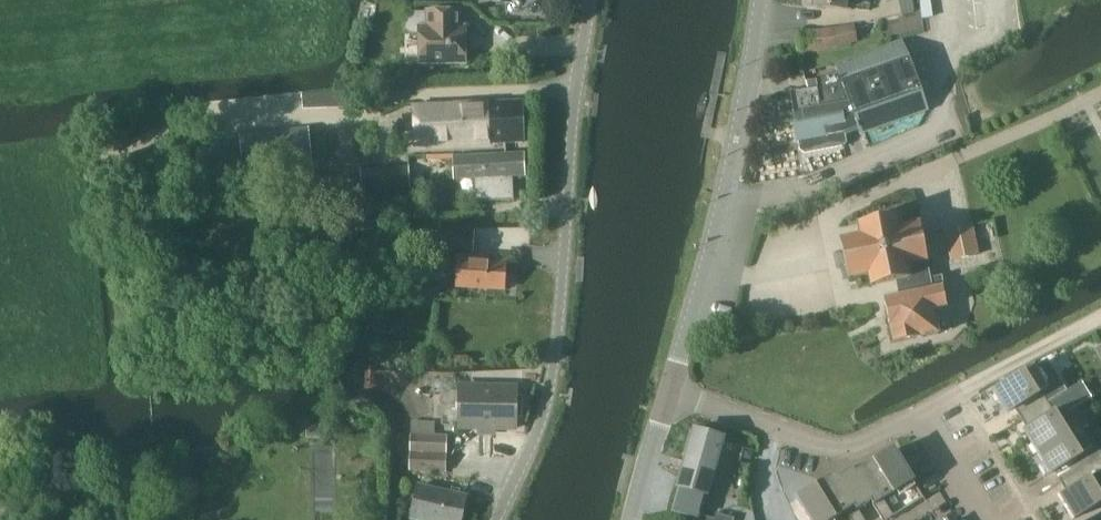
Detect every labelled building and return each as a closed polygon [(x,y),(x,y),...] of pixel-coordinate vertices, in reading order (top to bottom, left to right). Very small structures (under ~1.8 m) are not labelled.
[(814,6),(845,9),(846,0),(814,0),(814,6)] [(802,52),(857,44),(854,24),(800,32),(802,52)] [(419,65),(466,65),(466,26),(419,26),(419,65)] [(844,129),(924,102),(903,42),(837,65),(839,71),(817,78),(819,87),(791,91),(794,111),(792,111),(798,149),(803,152),(842,146),(845,140),(844,129)] [(497,143),(497,150),(506,150),(506,142),(523,142),(522,101),(414,104),(415,146),(497,143)] [(245,176),(312,169),(308,128),(240,136),(245,176)] [(515,201),(514,175),(525,174),(524,154),(506,154),(506,150),(497,150),(497,154),(454,156),(454,178),(478,177),(479,203),(515,201)] [(408,166),(360,169),(362,191),(410,187),(408,166)] [(896,283),(942,275),(940,268),(930,270),(920,222),(902,225),(900,215),(898,216),(898,214),(857,222),(860,233),(840,237),(848,278),(867,274),(869,286),(896,280),(896,283)] [(944,231),(950,263),(979,257),(973,226),(944,231)] [(474,230),(438,228),(437,251),(455,252),(455,260),(459,260),(457,286),(504,289),(506,263),(488,262),(488,258),(473,257),(474,230)] [(942,276),(942,275),(896,283),(899,295),(884,298),(893,342),(938,333),(933,308),(947,305),(945,291),(957,289),(954,274),(942,276)] [(1021,417),(1047,402),(1065,390),(1059,379),(1048,386),(1034,365),(993,390),(1006,412),(1015,407),(1021,417)] [(460,387),(459,407),(459,427),(517,428),(517,408),(518,388),(460,387)] [(1037,452),(1078,426),(1065,405),(1053,412),(1047,402),(1021,417),(1028,428),(1024,430),(1037,452)] [(412,423),(412,434),(410,470),(446,471),(447,436),(436,435),(436,424),(412,423)] [(1100,455),(1100,453),(1095,443),(1090,446),(1078,426),(1037,452),(1056,483),(1060,480),(1061,480),(1100,455)] [(722,437),(695,428),(667,514),(685,519),(695,519),(722,437)] [(718,469),(739,475),(747,443),(727,437),(718,469)] [(878,458),(897,489),(912,480),(916,487),(917,487),(893,449),(878,458)] [(1061,480),(1067,491),(1059,496),(1073,518),(1100,500),(1100,455),(1061,480)] [(864,467),(883,498),(897,489),(878,458),(864,467)] [(864,467),(849,476),(847,477),(864,504),(871,500),(883,519),(885,519),(893,515),(883,499),(883,498),(864,467)] [(842,513),(845,510),(851,519),(864,519),(857,509),(864,504),(847,477),(849,476),(846,472),(838,477),(835,473),(822,482),(842,513)] [(828,519),(830,519),(842,513),(822,482),(809,490),(828,519)] [(466,497),(419,487),(413,519),(416,519),(462,519),(466,497)] [(809,490),(796,498),(810,519),(828,519),(809,490)]
